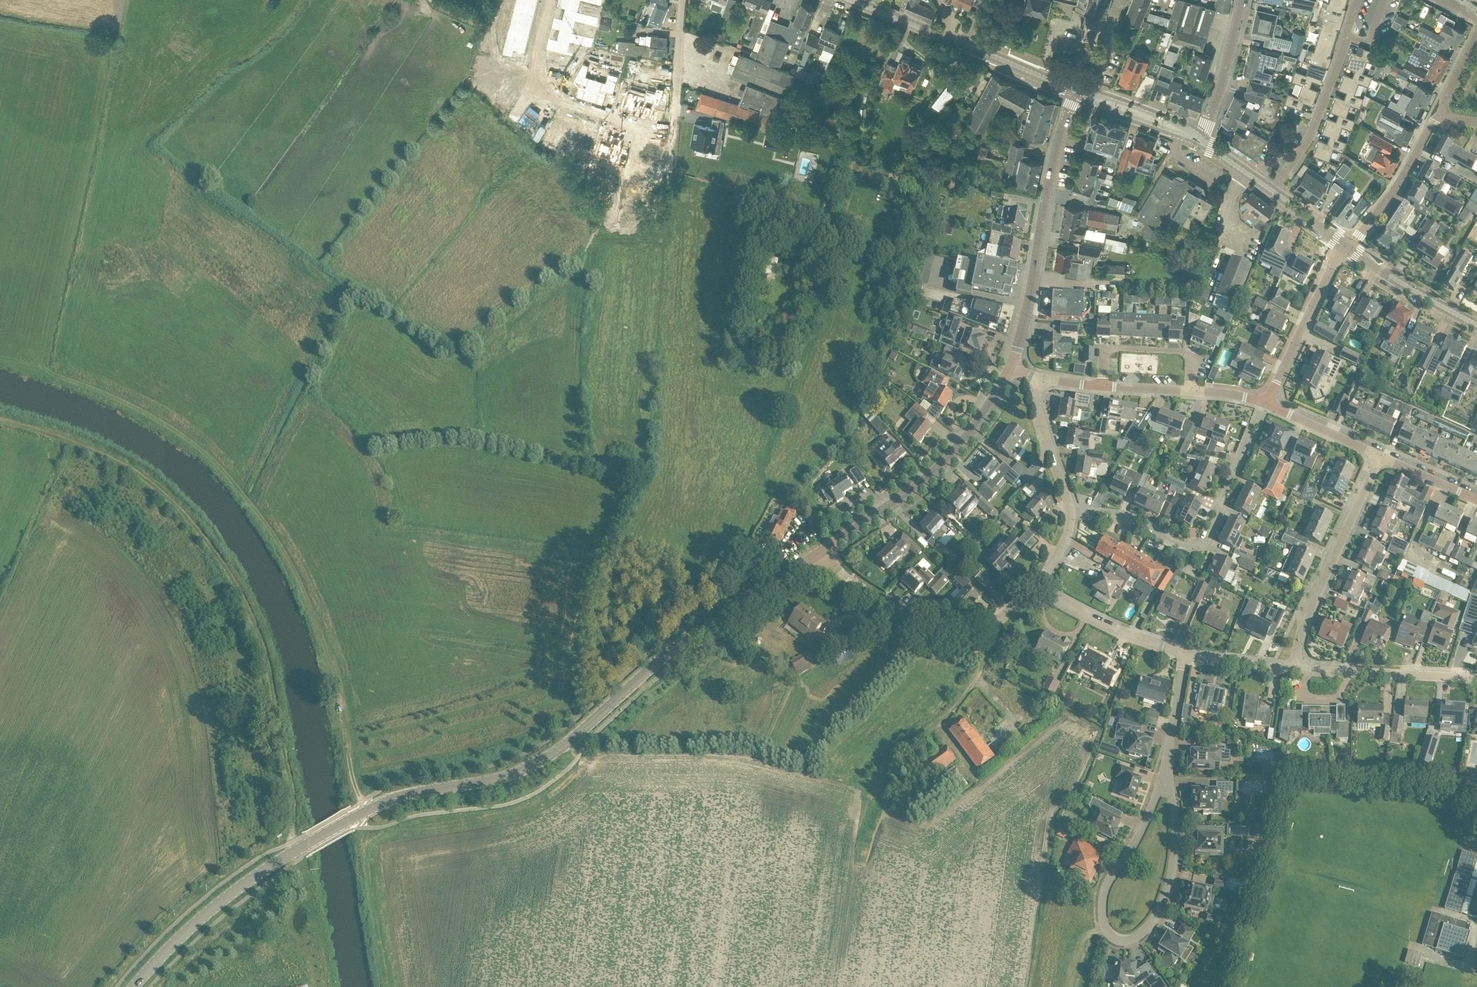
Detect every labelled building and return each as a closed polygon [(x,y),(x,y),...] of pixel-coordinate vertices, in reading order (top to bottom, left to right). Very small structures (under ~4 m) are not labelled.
[(557,7),(565,9),(578,12),(581,0),(601,6),(602,0),(559,0),(557,7)] [(656,1),(646,24),(661,27),(669,6),(667,5),(668,3),(667,0),(653,0),(656,1)] [(736,0),(727,0),(726,0),(715,0),(726,4),(723,14),(725,14),(725,15),(731,17),(736,0)] [(742,0),(745,1),(743,5),(746,6),(745,8),(754,12),(747,34),(757,38),(768,10),(760,7),(762,0),(742,0)] [(932,23),(937,11),(918,3),(919,0),(908,0),(903,11),(932,23)] [(1023,9),(1033,12),(1033,11),(1047,14),(1050,0),(1026,0),(1023,9)] [(1063,1),(1076,5),(1075,8),(1073,9),(1073,10),(1075,9),(1082,10),(1080,17),(1081,17),(1081,18),(1083,19),(1083,20),(1093,22),(1095,22),(1095,21),(1097,21),(1098,15),(1105,16),(1106,19),(1107,18),(1110,5),(1109,5),(1111,0),(1064,0),(1063,1)] [(1149,0),(1131,0),(1124,18),(1127,20),(1126,22),(1135,26),(1136,23),(1139,24),(1149,0)] [(1193,45),(1202,48),(1215,8),(1189,0),(1175,0),(1170,18),(1149,12),(1147,20),(1176,29),(1173,39),(1193,45)] [(1215,8),(1230,11),(1232,0),(1216,0),(1215,8)] [(1257,1),(1291,8),(1300,10),(1312,12),(1316,0),(1256,0),(1257,1)] [(1308,48),(1305,60),(1311,62),(1327,67),(1327,66),(1326,66),(1329,56),(1330,57),(1338,28),(1337,28),(1340,18),(1341,18),(1342,18),(1341,17),(1343,8),(1345,8),(1347,0),(1329,0),(1328,1),(1325,0),(1323,0),(1316,23),(1321,25),(1313,50),(1308,48)] [(1280,23),(1275,22),(1276,14),(1284,16),(1286,7),(1272,4),(1257,1),(1255,8),(1257,8),(1254,22),(1252,22),(1249,35),(1265,38),(1263,44),(1283,49),(1288,51),(1291,39),(1280,35),(1282,27),(1280,23)] [(516,2),(514,11),(534,16),(536,7),(516,2)] [(756,56),(780,65),(789,42),(800,46),(808,25),(809,25),(811,21),(810,20),(815,7),(802,2),(794,21),(791,20),(788,27),(770,20),(756,56)] [(555,17),(552,28),(560,30),(572,33),(575,21),(597,27),(599,17),(578,12),(565,9),(563,20),(555,17)] [(514,11),(512,20),(531,25),(534,16),(514,11)] [(1397,14),(1394,20),(1402,23),(1405,25),(1408,20),(1397,14)] [(1444,39),(1447,41),(1456,46),(1463,31),(1452,26),(1455,20),(1447,16),(1439,32),(1446,35),(1444,39)] [(512,20),(509,28),(529,33),(531,25),(512,20)] [(1394,20),(1392,24),(1399,28),(1402,23),(1394,20)] [(1430,40),(1439,44),(1443,36),(1421,25),(1417,33),(1424,37),(1430,40)] [(809,33),(805,41),(808,43),(806,48),(815,52),(816,51),(821,54),(823,49),(831,52),(839,33),(824,27),(820,37),(809,33)] [(509,28),(507,38),(527,43),(529,33),(509,28)] [(549,38),(547,49),(567,54),(570,42),(591,48),(594,38),(572,33),(560,30),(557,40),(549,38)] [(717,30),(714,37),(722,39),(724,33),(717,30)] [(1166,45),(1171,33),(1164,30),(1159,42),(1166,45)] [(1304,34),(1294,31),(1291,39),(1288,51),(1299,53),(1299,50),(1301,45),(1304,34)] [(651,34),(650,45),(636,44),(636,41),(624,40),(623,52),(623,53),(654,56),(654,54),(666,55),(667,50),(666,49),(667,36),(651,34)] [(507,38),(503,55),(512,57),(513,50),(524,53),(527,43),(507,38)] [(1439,44),(1430,40),(1427,45),(1432,48),(1437,50),(1439,45),(1439,44)] [(1388,41),(1386,46),(1390,47),(1394,49),(1396,44),(1388,41)] [(482,42),(480,49),(488,51),(489,44),(482,42)] [(1250,45),(1246,63),(1265,68),(1265,65),(1274,68),(1274,66),(1276,67),(1277,64),(1276,63),(1279,53),(1263,49),(1250,45)] [(1358,45),(1358,46),(1363,48),(1361,54),(1356,52),(1353,51),(1352,54),(1351,54),(1346,66),(1355,70),(1362,72),(1363,72),(1367,60),(1376,64),(1380,53),(1358,45)] [(1444,68),(1450,57),(1438,51),(1437,50),(1432,48),(1429,53),(1415,46),(1412,52),(1415,54),(1416,53),(1418,54),(1418,55),(1444,68)] [(1299,53),(1288,51),(1283,49),(1280,58),(1296,62),(1299,53)] [(1181,69),(1196,73),(1206,75),(1211,56),(1195,52),(1191,64),(1183,62),(1181,69)] [(1418,54),(1416,53),(1415,54),(1412,52),(1408,60),(1419,66),(1420,64),(1424,66),(1429,68),(1426,74),(1438,80),(1444,68),(1418,55),(1418,54)] [(728,101),(723,117),(761,129),(772,133),(782,108),(786,98),(795,75),(790,73),(779,69),(749,57),(740,53),(738,56),(734,54),(731,61),(729,62),(730,64),(727,71),(732,73),(731,75),(747,82),(744,90),(739,88),(737,94),(741,96),(738,104),(728,101)] [(1146,60),(1139,57),(1130,53),(1120,79),(1134,85),(1140,69),(1142,70),(1146,60)] [(887,62),(884,72),(879,83),(884,85),(883,87),(890,90),(894,81),(901,84),(900,87),(910,91),(920,68),(908,63),(908,60),(903,58),(901,60),(900,60),(897,66),(887,62)] [(1377,78),(1384,61),(1381,60),(1375,76),(1377,78)] [(583,62),(573,80),(580,83),(576,96),(589,100),(598,71),(596,78),(586,75),(589,64),(583,62)] [(1327,67),(1311,62),(1306,74),(1296,70),(1292,80),(1302,84),(1303,84),(1310,86),(1312,80),(1319,83),(1321,80),(1322,80),(1327,67)] [(1406,62),(1402,68),(1422,78),(1425,72),(1406,62)] [(1247,90),(1266,96),(1269,97),(1273,81),(1272,81),(1272,79),(1269,78),(1271,72),(1264,70),(1265,68),(1246,63),(1243,73),(1261,78),(1261,81),(1249,79),(1247,90)] [(795,75),(799,77),(799,78),(810,83),(814,75),(803,70),(805,67),(800,64),(795,75)] [(1204,97),(1180,89),(1182,84),(1165,77),(1168,68),(1161,65),(1153,87),(1171,94),(1167,105),(1197,116),(1204,97)] [(1394,66),(1391,72),(1406,79),(1409,74),(1394,66)] [(873,86),(878,73),(871,70),(861,96),(860,100),(865,102),(867,96),(867,93),(868,94),(869,91),(870,86),(871,87),(872,85),(873,86)] [(1372,75),(1363,72),(1362,72),(1355,70),(1352,76),(1345,73),(1344,76),(1343,76),(1338,88),(1346,92),(1354,94),(1359,82),(1368,86),(1372,75)] [(598,71),(589,100),(603,104),(607,91),(612,93),(613,93),(618,75),(608,72),(606,81),(596,78),(598,71)] [(961,105),(958,111),(968,117),(966,120),(984,130),(1000,100),(1017,109),(1015,112),(1018,114),(1021,108),(1029,93),(1010,83),(1010,82),(992,73),(988,81),(972,111),(961,105)] [(1416,91),(1412,97),(1426,104),(1432,91),(1418,84),(1418,85),(1410,80),(1407,86),(1416,91)] [(948,82),(933,105),(942,112),(957,89),(948,82)] [(1303,84),(1302,84),(1298,96),(1288,92),(1284,103),(1302,109),(1301,108),(1304,102),(1311,105),(1312,102),(1313,102),(1318,89),(1310,86),(1303,84)] [(626,89),(622,105),(632,108),(631,111),(641,113),(641,110),(649,112),(651,101),(668,106),(669,94),(661,92),(662,88),(655,86),(654,91),(647,89),(645,95),(626,89)] [(1245,98),(1264,102),(1266,96),(1247,90),(1245,98)] [(702,92),(696,108),(723,117),(728,101),(702,92)] [(1334,98),(1329,110),(1338,114),(1346,116),(1350,104),(1359,108),(1363,97),(1354,94),(1346,92),(1344,98),(1337,95),(1335,98),(1334,98)] [(1021,108),(1018,114),(1019,132),(1022,133),(1034,137),(1043,140),(1050,119),(1055,102),(1055,101),(1033,95),(1029,93),(1021,108)] [(1234,95),(1228,109),(1254,121),(1258,115),(1258,112),(1245,105),(1247,101),(1234,95)] [(1266,96),(1264,102),(1258,112),(1258,115),(1254,121),(1248,134),(1222,123),(1218,131),(1231,138),(1230,140),(1257,158),(1279,116),(1277,115),(1281,101),(1266,96)] [(1426,104),(1412,97),(1409,103),(1400,98),(1397,104),(1406,109),(1419,116),(1426,104)] [(1394,137),(1397,138),(1406,143),(1413,129),(1409,127),(1412,120),(1385,106),(1377,121),(1397,131),(1394,137)] [(1221,122),(1222,123),(1248,134),(1254,121),(1228,109),(1221,122)] [(1326,120),(1321,132),(1330,136),(1337,138),(1342,126),(1351,130),(1355,119),(1346,116),(1338,114),(1336,120),(1328,117),(1327,120),(1326,120)] [(1085,144),(1102,150),(1118,155),(1127,128),(1096,118),(1095,116),(1091,118),(1092,120),(1089,130),(1086,139),(1085,144)] [(544,130),(540,137),(547,140),(547,141),(568,147),(570,143),(569,143),(576,122),(563,118),(561,125),(552,123),(550,132),(544,130)] [(701,150),(711,152),(721,154),(723,138),(718,137),(721,120),(713,119),(711,127),(695,124),(691,145),(701,146),(701,150)] [(961,135),(964,127),(952,122),(948,129),(947,131),(960,137),(961,135)] [(623,137),(608,133),(605,143),(600,142),(597,155),(609,158),(608,161),(624,166),(629,150),(621,148),(622,144),(621,144),(623,137)] [(1386,154),(1393,143),(1374,133),(1369,142),(1372,144),(1370,146),(1369,145),(1364,156),(1374,161),(1373,162),(1380,166),(1379,167),(1389,173),(1396,160),(1386,154)] [(1136,135),(1130,155),(1129,157),(1122,155),(1117,171),(1118,171),(1116,177),(1123,179),(1125,173),(1128,164),(1136,166),(1137,162),(1144,164),(1145,161),(1152,163),(1154,155),(1150,154),(1154,141),(1136,135)] [(1318,142),(1313,154),(1329,161),(1333,148),(1343,152),(1347,141),(1337,138),(1330,136),(1327,142),(1320,139),(1319,142),(1318,142)] [(775,137),(773,147),(789,151),(791,141),(775,137)] [(1448,158),(1453,161),(1459,150),(1454,147),(1454,146),(1441,139),(1433,154),(1442,159),(1446,161),(1448,158)] [(1011,142),(1006,168),(1012,169),(1011,174),(1008,176),(1007,181),(1009,184),(1035,190),(1041,162),(1029,160),(1030,157),(1028,155),(1022,154),(1024,145),(1011,142)] [(978,159),(1000,165),(1004,151),(981,145),(978,159)] [(1453,161),(1472,171),(1476,161),(1476,159),(1459,150),(1453,161)] [(1107,156),(1105,163),(1114,166),(1116,158),(1107,156)] [(1100,170),(1103,163),(1083,157),(1079,168),(1105,177),(1106,173),(1100,170)] [(1336,171),(1343,176),(1351,167),(1344,161),(1336,171)] [(1304,162),(1296,172),(1302,176),(1309,166),(1304,162)] [(1423,171),(1419,178),(1428,183),(1431,184),(1435,187),(1438,180),(1445,184),(1452,188),(1455,190),(1461,179),(1450,173),(1447,177),(1446,176),(1438,172),(1438,170),(1436,169),(1427,164),(1427,165),(1424,164),(1421,170),(1423,171)] [(1302,176),(1295,186),(1304,192),(1318,172),(1309,166),(1302,176)] [(1105,178),(1105,177),(1079,168),(1076,179),(1075,179),(1075,180),(1091,185),(1093,177),(1097,178),(1097,179),(1103,181),(1105,178)] [(1137,216),(1137,217),(1146,220),(1146,221),(1176,231),(1189,210),(1203,218),(1208,210),(1213,201),(1207,198),(1205,190),(1202,191),(1200,194),(1192,189),(1193,188),(1185,184),(1185,182),(1173,175),(1172,178),(1162,172),(1155,184),(1139,211),(1137,216)] [(1318,172),(1304,192),(1313,199),(1320,189),(1328,179),(1318,172)] [(938,192),(941,181),(936,179),(932,190),(935,190),(932,202),(936,203),(939,192),(938,192)] [(1332,181),(1328,179),(1320,189),(1327,194),(1328,193),(1332,181)] [(1091,185),(1075,180),(1071,192),(1087,197),(1091,185)] [(1340,193),(1330,207),(1337,213),(1347,200),(1349,201),(1354,195),(1334,181),(1331,186),(1340,193)] [(1416,185),(1408,199),(1416,204),(1420,206),(1424,198),(1432,202),(1434,204),(1434,205),(1454,216),(1455,214),(1458,216),(1463,207),(1440,194),(1438,198),(1436,196),(1428,192),(1428,191),(1424,189),(1416,185)] [(993,190),(991,196),(1003,199),(1004,192),(993,190)] [(1246,192),(1242,197),(1245,199),(1243,203),(1247,206),(1242,213),(1249,218),(1263,199),(1252,191),(1249,194),(1246,192)] [(1136,204),(1139,198),(1124,193),(1122,200),(1136,204)] [(1363,195),(1353,208),(1362,214),(1371,201),(1363,195)] [(1120,207),(1122,200),(1117,198),(1111,196),(1109,204),(1120,207)] [(1098,205),(1098,204),(1106,206),(1108,202),(1100,199),(1094,197),(1092,203),(1098,205)] [(1263,199),(1249,218),(1255,223),(1261,216),(1265,220),(1268,216),(1274,208),(1263,199)] [(1476,216),(1476,213),(1476,206),(1470,201),(1465,209),(1476,216)] [(1403,202),(1385,229),(1394,236),(1398,229),(1405,233),(1409,227),(1404,224),(1405,222),(1406,223),(1415,209),(1403,202)] [(1065,206),(1060,233),(1061,234),(1070,235),(1076,236),(1077,236),(1083,237),(1082,244),(1099,247),(1126,252),(1128,242),(1107,237),(1107,236),(1104,235),(1105,231),(1106,231),(1116,233),(1119,216),(1112,213),(1090,208),(1089,208),(1088,210),(1065,206)] [(992,232),(1004,234),(1011,236),(1012,229),(1024,232),(1027,213),(1000,207),(997,219),(1001,220),(1001,221),(1006,222),(1005,227),(993,225),(991,232),(992,232)] [(1426,239),(1418,251),(1426,255),(1424,258),(1424,261),(1437,269),(1449,251),(1431,240),(1437,230),(1439,227),(1429,221),(1422,232),(1427,235),(1425,239),(1426,239)] [(1144,236),(1153,239),(1158,226),(1148,223),(1144,236)] [(1275,228),(1271,237),(1263,256),(1268,259),(1270,254),(1280,259),(1291,235),(1275,228)] [(1394,236),(1385,229),(1376,243),(1392,253),(1405,233),(1398,229),(1394,236)] [(1004,234),(992,232),(989,246),(997,247),(994,258),(1002,259),(1002,260),(1017,263),(1021,244),(1007,241),(1007,242),(1002,241),(1004,234)] [(1079,243),(1078,252),(1077,255),(1084,256),(1084,257),(1092,258),(1097,259),(1099,247),(1082,244),(1079,243)] [(1057,249),(1055,261),(1090,267),(1092,258),(1084,257),(1084,256),(1077,255),(1078,252),(1057,249)] [(1448,275),(1442,284),(1445,285),(1444,286),(1448,289),(1449,287),(1454,291),(1459,282),(1463,277),(1458,274),(1461,269),(1464,271),(1473,257),(1469,255),(1462,251),(1459,257),(1448,275)] [(1216,298),(1213,306),(1233,317),(1238,306),(1235,305),(1251,266),(1231,258),(1216,298)] [(1307,277),(1314,266),(1314,265),(1314,264),(1308,260),(1307,261),(1300,258),(1293,270),(1294,270),(1290,277),(1298,281),(1302,274),(1307,277)] [(1015,275),(1016,268),(978,260),(978,263),(959,259),(954,282),(958,283),(956,293),(971,296),(973,290),(1010,298),(1013,284),(1016,284),(1017,275),(1015,275)] [(1277,260),(1270,275),(1279,279),(1283,271),(1286,264),(1277,260)] [(1090,267),(1055,261),(1054,267),(1067,269),(1066,276),(1088,279),(1090,267)] [(1125,274),(1125,265),(1104,264),(1103,275),(1125,277),(1125,274)] [(922,282),(931,282),(932,268),(923,268),(922,282)] [(1285,310),(1289,304),(1280,299),(1283,292),(1276,289),(1270,302),(1285,310)] [(1332,312),(1344,319),(1356,298),(1342,290),(1334,303),(1336,305),(1332,312)] [(1054,293),(1053,304),(1048,303),(1047,302),(1046,302),(1045,302),(1044,303),(1043,304),(1043,305),(1044,305),(1044,306),(1045,307),(1046,307),(1047,307),(1047,306),(1052,307),(1051,317),(1080,319),(1080,316),(1084,316),(1085,315),(1087,314),(1088,313),(1089,312),(1090,310),(1091,308),(1091,306),(1090,304),(1089,303),(1088,301),(1087,300),(1085,299),(1082,299),(1083,295),(1054,293)] [(1258,322),(1272,328),(1282,333),(1287,320),(1272,313),(1275,307),(1257,298),(1256,300),(1250,297),(1247,303),(1253,306),(1253,307),(1263,311),(1258,322)] [(980,305),(979,307),(974,305),(954,299),(950,313),(963,318),(963,319),(989,328),(991,322),(998,325),(1002,309),(980,305)] [(1337,334),(1333,342),(1341,346),(1350,328),(1355,331),(1358,324),(1360,325),(1363,320),(1370,323),(1372,319),(1375,321),(1381,310),(1381,307),(1374,303),(1372,304),(1371,306),(1364,302),(1355,318),(1349,315),(1345,322),(1344,322),(1337,334)] [(1390,332),(1380,350),(1399,360),(1402,354),(1410,337),(1401,332),(1402,329),(1404,329),(1407,323),(1412,315),(1395,306),(1390,314),(1383,327),(1390,332)] [(980,336),(967,331),(966,331),(960,329),(963,319),(963,318),(950,313),(949,313),(946,321),(947,322),(946,321),(944,321),(943,322),(942,322),(941,323),(940,325),(940,326),(940,327),(941,329),(942,330),(943,331),(944,331),(939,343),(946,346),(959,351),(961,352),(963,346),(975,350),(980,352),(985,338),(980,336)] [(1195,344),(1201,347),(1210,327),(1199,322),(1201,318),(1194,315),(1190,313),(1189,329),(1195,331),(1191,340),(1195,342),(1195,344)] [(1110,338),(1110,336),(1111,329),(1111,321),(1111,314),(1110,314),(1110,315),(1099,314),(1097,336),(1102,336),(1102,338),(1110,338)] [(1120,335),(1121,335),(1123,315),(1111,314),(1111,321),(1111,329),(1110,336),(1117,335),(1117,334),(1120,334),(1120,335)] [(1131,335),(1133,336),(1135,315),(1123,315),(1121,335),(1121,337),(1122,337),(1129,335),(1129,334),(1132,335),(1131,335)] [(1143,336),(1145,336),(1147,316),(1135,315),(1133,336),(1133,338),(1134,338),(1141,336),(1141,335),(1144,335),(1143,336)] [(1155,337),(1157,337),(1159,317),(1147,316),(1145,336),(1145,338),(1146,338),(1153,337),(1153,336),(1156,336),(1155,337)] [(1167,338),(1169,338),(1170,317),(1159,317),(1157,337),(1157,339),(1158,339),(1165,337),(1165,336),(1168,337),(1167,338)] [(1170,317),(1169,338),(1169,341),(1182,342),(1183,328),(1185,328),(1185,318),(1177,318),(1177,321),(1171,321),(1171,317),(1170,317)] [(1060,332),(1079,333),(1079,324),(1061,323),(1060,332)] [(908,330),(914,333),(933,341),(935,335),(910,325),(908,330)] [(1317,325),(1313,332),(1333,342),(1337,334),(1317,325)] [(1210,327),(1201,347),(1209,350),(1209,348),(1214,350),(1222,332),(1210,327)] [(1410,337),(1402,354),(1408,357),(1410,357),(1414,347),(1426,353),(1427,352),(1429,347),(1431,343),(1432,342),(1433,340),(1435,335),(1434,334),(1435,333),(1428,329),(1427,331),(1419,327),(1416,332),(1413,330),(1411,333),(1410,337)] [(1258,350),(1262,351),(1271,356),(1278,341),(1268,337),(1270,334),(1257,328),(1254,333),(1263,337),(1263,338),(1258,350)] [(911,340),(914,333),(908,330),(905,337),(911,340)] [(1427,370),(1426,371),(1434,375),(1440,364),(1446,367),(1452,356),(1460,360),(1463,354),(1468,345),(1450,336),(1442,350),(1438,348),(1434,356),(1427,370)] [(1044,343),(1044,348),(1071,348),(1071,342),(1061,342),(1061,337),(1045,337),(1045,343),(1044,343)] [(1252,355),(1255,348),(1243,343),(1240,350),(1252,355)] [(956,358),(959,351),(946,346),(946,347),(943,346),(941,352),(944,353),(943,354),(943,355),(955,360),(956,358)] [(1071,348),(1044,348),(1044,353),(1045,353),(1045,359),(1061,359),(1061,354),(1071,354),(1071,348)] [(1085,348),(1085,363),(1093,363),(1093,348),(1085,348)] [(1341,356),(1357,364),(1361,357),(1345,349),(1341,356)] [(1259,380),(1265,368),(1255,363),(1257,357),(1252,355),(1240,350),(1239,351),(1238,350),(1234,361),(1247,367),(1242,378),(1250,382),(1252,377),(1259,380)] [(1426,353),(1419,366),(1427,370),(1434,356),(1427,352),(1426,353)] [(1317,354),(1310,369),(1329,378),(1334,381),(1342,362),(1331,357),(1330,360),(1326,358),(1317,354)] [(1466,362),(1460,373),(1471,379),(1475,370),(1476,371),(1476,354),(1470,367),(1465,364),(1466,362)] [(961,380),(968,364),(956,358),(955,360),(943,355),(940,362),(934,360),(930,366),(961,380)] [(1387,365),(1384,371),(1393,376),(1395,370),(1387,365)] [(1213,367),(1208,379),(1214,382),(1214,381),(1216,382),(1219,381),(1219,379),(1218,377),(1216,376),(1219,369),(1213,367)] [(1305,367),(1301,375),(1306,377),(1303,385),(1310,388),(1311,391),(1310,391),(1313,401),(1314,401),(1315,403),(1325,400),(1323,395),(1328,384),(1326,383),(1329,378),(1310,369),(1305,367)] [(952,395),(944,390),(949,379),(930,369),(927,370),(925,373),(926,375),(922,384),(929,388),(924,398),(934,404),(932,408),(941,415),(952,395)] [(1369,376),(1361,373),(1359,379),(1366,382),(1369,376)] [(1369,396),(1372,390),(1361,385),(1358,391),(1369,396)] [(1439,397),(1449,401),(1453,391),(1444,387),(1439,397)] [(1376,398),(1378,393),(1372,390),(1369,396),(1376,398)] [(1462,394),(1453,391),(1449,401),(1458,404),(1462,394)] [(1056,421),(1069,423),(1069,420),(1079,421),(1081,412),(1083,413),(1083,409),(1091,410),(1094,397),(1075,394),(1073,403),(1062,401),(1061,409),(1058,408),(1056,421)] [(1340,395),(1337,402),(1332,411),(1341,415),(1348,399),(1340,395)] [(1391,405),(1393,400),(1387,397),(1385,402),(1391,405)] [(1347,417),(1357,422),(1364,407),(1366,402),(1361,400),(1359,404),(1353,402),(1346,417),(1347,417)] [(1407,406),(1393,400),(1391,405),(1386,417),(1379,432),(1390,437),(1397,422),(1391,419),(1395,412),(1403,415),(1404,412),(1407,406)] [(1121,420),(1124,405),(1111,403),(1110,409),(1102,408),(1100,421),(1102,422),(1100,434),(1105,435),(1106,432),(1107,432),(1109,423),(1111,421),(1121,423),(1121,420)] [(903,432),(912,439),(918,444),(931,428),(921,421),(923,418),(924,419),(928,414),(917,405),(906,418),(911,422),(903,432)] [(1137,407),(1124,405),(1121,420),(1135,423),(1137,407)] [(1413,409),(1407,406),(1404,412),(1410,415),(1413,409)] [(1357,422),(1368,427),(1375,412),(1364,407),(1357,422)] [(1160,434),(1165,436),(1173,415),(1169,414),(1170,413),(1162,410),(1157,424),(1163,427),(1160,434)] [(1368,427),(1379,432),(1386,417),(1375,412),(1368,427)] [(1186,440),(1190,432),(1182,429),(1186,419),(1178,416),(1178,417),(1173,415),(1165,436),(1174,439),(1178,439),(1180,438),(1186,440)] [(1432,425),(1435,419),(1429,416),(1426,423),(1432,425)] [(1196,434),(1211,440),(1218,421),(1206,417),(1202,428),(1199,427),(1196,434)] [(871,425),(882,437),(890,430),(879,418),(871,425)] [(1398,440),(1409,445),(1416,430),(1409,427),(1409,426),(1409,421),(1401,418),(1395,431),(1401,434),(1398,440)] [(1446,424),(1435,419),(1432,425),(1443,430),(1446,424)] [(1218,421),(1211,440),(1225,445),(1228,439),(1225,438),(1230,426),(1218,421)] [(1130,442),(1137,431),(1138,428),(1133,424),(1124,439),(1130,442)] [(1455,435),(1457,429),(1446,424),(1443,430),(1455,435)] [(997,447),(1008,455),(1014,459),(1029,438),(1012,426),(997,447)] [(1260,448),(1271,453),(1279,457),(1289,435),(1274,428),(1270,435),(1267,434),(1260,448)] [(1409,445),(1420,450),(1429,431),(1425,429),(1423,433),(1416,430),(1409,445)] [(1469,434),(1457,429),(1455,435),(1466,440),(1469,434)] [(1142,434),(1137,431),(1130,442),(1136,444),(1142,434)] [(1420,450),(1431,456),(1440,436),(1429,431),(1420,450)] [(1067,447),(1067,448),(1079,450),(1079,449),(1088,450),(1090,436),(1082,435),(1082,434),(1070,432),(1068,440),(1066,440),(1065,446),(1067,447)] [(1190,432),(1186,440),(1180,452),(1187,454),(1196,434),(1190,432)] [(880,440),(884,444),(870,456),(885,473),(890,469),(905,456),(899,448),(891,439),(890,440),(886,435),(880,440)] [(1431,456),(1443,461),(1452,441),(1447,439),(1445,444),(1439,441),(1441,437),(1440,436),(1431,456)] [(1300,440),(1293,455),(1306,461),(1304,466),(1312,470),(1319,456),(1314,454),(1316,448),(1300,440)] [(1443,461),(1454,466),(1461,451),(1455,448),(1457,444),(1452,441),(1443,461)] [(1135,445),(1133,449),(1142,454),(1146,447),(1135,445)] [(1101,461),(1102,452),(1090,450),(1089,458),(1100,460),(1101,461)] [(1218,459),(1219,453),(1207,451),(1204,457),(1211,458),(1218,459)] [(1454,466),(1466,471),(1473,456),(1461,451),(1454,466)] [(1216,470),(1207,466),(1211,458),(1204,457),(1204,459),(1188,456),(1187,459),(1196,461),(1195,463),(1196,463),(1194,467),(1200,469),(1196,476),(1183,470),(1190,474),(1210,483),(1210,482),(1213,482),(1215,477),(1214,475),(1216,470)] [(1476,476),(1476,458),(1473,456),(1466,471),(1476,476)] [(1319,457),(1314,469),(1320,471),(1325,460),(1319,457)] [(1100,460),(1089,458),(1089,461),(1079,460),(1077,476),(1089,478),(1090,469),(1097,470),(1096,476),(1106,478),(1108,464),(1101,463),(1101,461),(1100,460)] [(1004,476),(1014,485),(1020,477),(1004,463),(999,468),(989,459),(984,464),(982,462),(974,471),(981,477),(983,475),(989,480),(987,483),(993,488),(1004,476)] [(1027,484),(1039,472),(1044,466),(1038,461),(1021,478),(1027,484)] [(1327,474),(1327,475),(1348,484),(1351,478),(1349,477),(1352,470),(1354,471),(1354,470),(1339,463),(1332,477),(1327,474)] [(1137,488),(1138,486),(1143,477),(1141,476),(1144,471),(1135,466),(1132,472),(1130,471),(1126,479),(1125,479),(1125,481),(1117,477),(1111,490),(1125,497),(1131,485),(1137,488)] [(857,467),(851,472),(859,485),(866,480),(857,467)] [(1273,484),(1278,473),(1273,470),(1265,488),(1276,493),(1279,487),(1273,484)] [(834,476),(838,482),(828,488),(825,482),(819,486),(827,500),(833,496),(837,502),(843,499),(842,496),(853,489),(841,471),(834,476)] [(1033,493),(1047,479),(1039,472),(1027,484),(1026,486),(1033,493)] [(1285,476),(1278,473),(1273,484),(1279,487),(1276,493),(1281,495),(1284,488),(1280,486),(1285,476)] [(1147,510),(1156,491),(1157,490),(1146,485),(1149,477),(1144,474),(1143,477),(1138,486),(1144,489),(1142,491),(1135,504),(1147,510)] [(1190,474),(1185,484),(1186,484),(1191,487),(1191,488),(1205,494),(1207,490),(1209,490),(1211,485),(1210,483),(1190,474)] [(1348,484),(1327,475),(1321,488),(1342,497),(1341,496),(1344,489),(1345,490),(1348,484)] [(1169,476),(1166,482),(1172,485),(1183,490),(1186,484),(1185,484),(1169,476)] [(1391,488),(1427,505),(1433,492),(1425,488),(1422,495),(1406,488),(1409,482),(1396,476),(1395,476),(1393,477),(1390,482),(1391,483),(1393,484),(1391,488)] [(978,492),(989,502),(991,499),(992,500),(998,493),(993,488),(987,483),(978,492)] [(1181,495),(1183,490),(1172,485),(1170,490),(1181,495)] [(1279,501),(1281,496),(1281,495),(1276,493),(1265,488),(1262,493),(1247,486),(1241,498),(1261,507),(1267,495),(1277,500),(1279,501)] [(1306,486),(1303,492),(1315,498),(1318,491),(1306,486)] [(1416,509),(1413,517),(1412,517),(1420,520),(1427,505),(1391,488),(1389,492),(1388,491),(1386,492),(1384,497),(1385,498),(1386,499),(1398,505),(1400,501),(1411,507),(1416,509)] [(948,503),(955,510),(966,520),(967,519),(968,520),(980,507),(990,516),(995,510),(982,498),(977,504),(961,489),(948,503)] [(1161,511),(1165,513),(1169,504),(1164,501),(1167,496),(1156,491),(1147,510),(1159,516),(1161,511)] [(1315,498),(1303,492),(1301,496),(1292,492),(1291,494),(1312,503),(1315,498)] [(1042,494),(1023,515),(1031,523),(1035,519),(1039,522),(1045,515),(1043,513),(1046,509),(1049,511),(1054,505),(1042,494)] [(1188,497),(1182,510),(1196,516),(1202,504),(1188,497)] [(1261,507),(1241,498),(1236,509),(1249,516),(1249,515),(1251,516),(1249,521),(1261,527),(1269,531),(1272,532),(1275,527),(1256,518),(1261,507)] [(1176,506),(1170,504),(1169,506),(1165,516),(1170,518),(1176,506)] [(1444,528),(1446,525),(1453,510),(1441,505),(1435,520),(1433,523),(1444,528)] [(774,515),(762,539),(778,547),(794,516),(796,511),(787,506),(785,511),(782,510),(778,517),(774,515)] [(1382,508),(1376,520),(1397,530),(1398,529),(1395,528),(1398,523),(1391,520),(1394,514),(1382,508)] [(1005,510),(999,517),(1013,529),(1019,522),(1005,510)] [(1196,516),(1182,510),(1177,521),(1191,528),(1196,516)] [(1316,510),(1310,524),(1326,532),(1329,525),(1328,524),(1331,518),(1332,518),(1333,518),(1316,510)] [(1453,510),(1446,525),(1457,530),(1464,515),(1453,510)] [(1420,520),(1412,517),(1413,517),(1406,513),(1403,520),(1417,526),(1420,520)] [(944,524),(940,521),(933,514),(921,527),(938,542),(945,535),(947,536),(952,532),(943,524),(944,524)] [(1245,540),(1251,529),(1259,532),(1261,527),(1249,521),(1246,526),(1244,525),(1244,524),(1231,518),(1225,530),(1244,539),(1245,540)] [(1476,539),(1476,521),(1473,519),(1466,534),(1476,539)] [(1397,530),(1376,520),(1375,524),(1372,523),(1370,529),(1372,530),(1371,531),(1384,537),(1386,532),(1394,536),(1397,530)] [(1326,532),(1310,524),(1304,537),(1320,545),(1321,544),(1319,543),(1322,536),(1324,537),(1326,532)] [(1025,545),(1034,535),(1028,529),(1019,539),(1025,545)] [(1295,541),(1298,535),(1287,529),(1284,536),(1295,541)] [(1244,539),(1225,530),(1220,542),(1235,549),(1233,553),(1246,559),(1248,554),(1239,549),(1244,539)] [(1006,546),(1000,552),(1012,562),(1023,550),(1012,539),(1011,541),(1005,535),(1000,541),(1006,546)] [(1441,535),(1436,545),(1434,550),(1449,557),(1454,546),(1447,542),(1449,539),(1441,535)] [(1154,587),(1163,593),(1173,577),(1173,576),(1165,571),(1165,570),(1121,543),(1120,545),(1105,536),(1096,552),(1139,578),(1154,587)] [(1293,546),(1295,541),(1284,536),(1282,541),(1293,546)] [(1409,545),(1394,538),(1390,546),(1405,553),(1409,545)] [(899,539),(878,559),(888,569),(901,556),(900,556),(908,548),(917,557),(922,552),(908,539),(904,543),(899,539)] [(1382,555),(1385,548),(1367,540),(1367,541),(1365,540),(1362,546),(1364,547),(1362,552),(1374,557),(1383,561),(1386,556),(1382,555)] [(935,550),(952,566),(957,560),(940,544),(935,550)] [(1405,553),(1390,546),(1387,552),(1403,559),(1405,553)] [(1461,557),(1465,549),(1456,546),(1451,558),(1465,565),(1468,560),(1461,557)] [(1016,566),(1012,562),(1000,552),(995,547),(984,559),(989,564),(989,565),(1000,575),(1006,569),(1010,572),(1016,566)] [(1292,548),(1287,560),(1309,570),(1312,564),(1310,563),(1313,556),(1315,557),(1315,556),(1295,547),(1294,549),(1292,548)] [(1383,561),(1374,557),(1362,552),(1360,555),(1358,554),(1355,561),(1357,562),(1357,563),(1366,567),(1375,570),(1378,565),(1379,566),(1382,564),(1383,561)] [(1208,574),(1217,578),(1223,581),(1228,570),(1235,574),(1238,567),(1216,557),(1208,574)] [(1239,565),(1255,573),(1258,566),(1242,558),(1239,565)] [(1309,570),(1287,560),(1281,572),(1288,575),(1287,576),(1303,583),(1303,582),(1302,582),(1305,575),(1306,576),(1309,570)] [(1402,574),(1407,563),(1401,561),(1398,568),(1396,572),(1402,574)] [(1413,566),(1407,563),(1402,574),(1408,577),(1413,566)] [(918,565),(912,572),(903,582),(901,585),(907,590),(909,587),(915,593),(925,583),(937,595),(949,582),(939,573),(933,579),(918,565)] [(1418,568),(1413,566),(1408,577),(1413,579),(1418,568)] [(1119,567),(1115,575),(1128,583),(1132,575),(1119,567)] [(1423,570),(1418,568),(1413,579),(1414,580),(1412,586),(1422,590),(1424,584),(1423,584),(1429,573),(1423,570)] [(976,569),(971,575),(985,588),(990,582),(976,569)] [(942,570),(939,573),(949,582),(950,580),(952,579),(942,570)] [(1173,576),(1173,577),(1178,580),(1183,573),(1178,570),(1177,570),(1173,576)] [(1269,570),(1266,576),(1278,581),(1281,574),(1269,570)] [(1392,583),(1394,577),(1380,570),(1377,577),(1391,584),(1392,583)] [(963,593),(955,601),(966,611),(978,598),(969,589),(974,584),(959,571),(952,579),(950,580),(963,593)] [(1115,575),(1110,572),(1107,578),(1102,575),(1093,588),(1099,592),(1096,597),(1105,603),(1116,586),(1123,591),(1128,583),(1115,575)] [(1353,572),(1347,583),(1364,591),(1370,593),(1372,588),(1363,583),(1365,577),(1353,572)] [(1440,578),(1429,573),(1423,584),(1424,584),(1435,589),(1440,578)] [(1148,597),(1154,587),(1139,578),(1133,588),(1143,594),(1148,597)] [(1450,582),(1440,578),(1435,589),(1444,593),(1450,582)] [(1211,580),(1208,586),(1216,590),(1219,592),(1222,586),(1211,580)] [(1203,598),(1208,586),(1200,582),(1191,600),(1200,604),(1203,598)] [(1456,585),(1450,582),(1444,593),(1450,596),(1456,585)] [(1364,591),(1347,583),(1342,594),(1359,602),(1364,591)] [(1471,592),(1456,585),(1450,596),(1466,603),(1471,592)] [(1216,590),(1208,586),(1203,598),(1211,602),(1216,590)] [(1166,595),(1162,602),(1158,611),(1170,617),(1171,615),(1183,621),(1182,622),(1183,623),(1190,606),(1166,595)] [(1462,621),(1466,622),(1476,626),(1476,625),(1476,597),(1471,595),(1462,621)] [(1346,611),(1349,604),(1337,599),(1334,605),(1346,611)] [(1440,599),(1437,604),(1445,607),(1447,602),(1440,599)] [(1250,600),(1240,621),(1248,624),(1246,629),(1252,632),(1256,634),(1255,636),(1264,641),(1265,638),(1267,635),(1271,625),(1253,616),(1259,604),(1250,600)] [(1376,616),(1380,608),(1367,603),(1364,610),(1366,611),(1376,616)] [(1429,643),(1437,647),(1437,648),(1446,652),(1452,634),(1460,613),(1445,607),(1437,604),(1433,615),(1444,620),(1442,627),(1436,625),(1429,643)] [(810,640),(819,647),(826,638),(817,631),(821,624),(811,616),(813,614),(802,606),(790,621),(812,638),(810,640)] [(1206,615),(1207,616),(1204,622),(1223,631),(1229,618),(1227,617),(1229,612),(1222,609),(1220,613),(1210,609),(1207,614),(1206,615)] [(1272,622),(1272,623),(1278,626),(1285,612),(1279,609),(1278,609),(1277,612),(1272,622)] [(1376,616),(1366,611),(1361,621),(1370,625),(1363,641),(1379,648),(1381,644),(1383,641),(1382,641),(1383,640),(1387,642),(1393,629),(1380,623),(1378,616),(1376,616)] [(1400,632),(1396,642),(1397,642),(1398,640),(1405,642),(1404,645),(1413,648),(1418,636),(1423,638),(1427,628),(1428,625),(1416,620),(1406,616),(1402,625),(1400,632)] [(1342,626),(1330,621),(1327,619),(1319,636),(1328,640),(1329,638),(1342,644),(1342,646),(1352,626),(1343,622),(1342,626)] [(1050,660),(1060,665),(1070,644),(1069,644),(1070,643),(1063,639),(1061,642),(1045,634),(1036,651),(1051,659),(1050,660)] [(1104,667),(1108,660),(1106,660),(1106,662),(1097,657),(1098,655),(1089,651),(1087,655),(1082,652),(1071,671),(1080,676),(1083,670),(1095,677),(1094,679),(1109,686),(1116,673),(1104,667)] [(791,662),(795,669),(799,675),(809,668),(801,656),(791,662)] [(1042,689),(1054,695),(1060,683),(1049,677),(1042,689)] [(1155,701),(1155,702),(1163,705),(1168,686),(1142,678),(1137,695),(1155,701)] [(1196,710),(1221,715),(1226,690),(1216,688),(1215,690),(1211,689),(1212,687),(1201,685),(1196,710)] [(1254,725),(1254,722),(1263,723),(1262,726),(1270,727),(1270,721),(1272,711),(1258,709),(1259,696),(1245,694),(1242,720),(1244,720),(1244,722),(1246,722),(1245,724),(1254,725)] [(1411,724),(1426,725),(1427,714),(1428,704),(1405,702),(1404,716),(1411,717),(1411,724)] [(1442,705),(1441,724),(1441,725),(1459,726),(1458,733),(1466,734),(1467,725),(1467,723),(1468,715),(1465,715),(1466,703),(1452,702),(1451,705),(1447,705),(1447,704),(1446,704),(1446,705),(1443,705),(1442,705)] [(1184,705),(1182,721),(1190,723),(1192,706),(1184,705)] [(1336,717),(1331,717),(1331,730),(1337,731),(1337,739),(1348,739),(1349,722),(1345,722),(1345,716),(1345,706),(1337,705),(1336,717)] [(1331,730),(1331,717),(1310,716),(1310,706),(1302,706),(1302,712),(1284,711),(1280,739),(1288,743),(1290,728),(1301,729),(1301,732),(1309,733),(1309,730),(1314,730),(1314,735),(1330,735),(1330,730),(1331,730)] [(1383,707),(1359,706),(1358,729),(1369,729),(1369,724),(1382,724),(1383,707)] [(1150,709),(1149,711),(1147,717),(1158,720),(1160,712),(1150,709)] [(1390,743),(1400,745),(1404,718),(1395,716),(1390,743)] [(950,731),(956,739),(978,769),(994,757),(979,736),(973,728),(971,729),(964,720),(950,731)] [(1132,727),(1118,725),(1115,739),(1124,740),(1122,746),(1124,750),(1128,751),(1128,753),(1130,753),(1129,755),(1135,757),(1136,755),(1148,758),(1152,742),(1145,740),(1145,738),(1134,734),(1133,737),(1130,735),(1132,727)] [(1379,741),(1387,742),(1389,728),(1382,727),(1379,741)] [(1427,737),(1419,762),(1429,765),(1437,740),(1427,737)] [(1102,743),(1099,751),(1118,757),(1121,749),(1102,743)] [(1187,761),(1186,768),(1189,768),(1189,770),(1213,771),(1213,761),(1220,761),(1220,757),(1226,757),(1227,747),(1209,744),(1209,749),(1206,749),(1206,752),(1192,751),(1192,759),(1189,759),(1189,761),(1187,761)] [(915,768),(921,776),(925,782),(937,773),(949,789),(954,786),(942,769),(956,760),(946,746),(915,768)] [(957,769),(955,766),(945,773),(954,785),(964,779),(957,769)] [(1120,795),(1125,797),(1134,800),(1142,780),(1132,776),(1134,771),(1121,766),(1116,778),(1125,781),(1120,795)] [(1443,770),(1441,776),(1453,780),(1454,774),(1443,770)] [(1460,777),(1459,784),(1469,787),(1471,779),(1460,777)] [(1194,811),(1204,811),(1204,814),(1211,814),(1211,813),(1214,813),(1215,804),(1218,804),(1218,803),(1221,803),(1221,800),(1226,800),(1226,793),(1233,793),(1233,783),(1216,783),(1216,790),(1209,790),(1209,789),(1202,789),(1202,790),(1193,790),(1192,798),(1196,798),(1196,801),(1194,801),(1194,811)] [(925,806),(929,810),(944,799),(941,796),(944,793),(940,789),(937,791),(928,797),(931,801),(925,806)] [(1106,839),(1107,837),(1112,839),(1113,837),(1115,838),(1118,831),(1116,830),(1121,822),(1109,816),(1113,808),(1093,798),(1089,806),(1096,816),(1089,828),(1100,833),(1099,835),(1106,839)] [(1255,813),(1254,821),(1267,822),(1268,814),(1255,813)] [(1255,824),(1254,835),(1265,835),(1266,824),(1255,824)] [(1195,855),(1205,855),(1211,856),(1211,853),(1220,853),(1221,836),(1224,837),(1224,829),(1206,828),(1206,835),(1199,835),(1199,840),(1196,840),(1195,855)] [(1078,877),(1081,878),(1090,883),(1096,871),(1093,870),(1097,861),(1087,856),(1091,847),(1082,842),(1076,839),(1068,855),(1077,859),(1072,870),(1080,874),(1078,877)] [(1476,918),(1476,855),(1463,851),(1445,908),(1476,918)] [(1214,879),(1212,887),(1224,890),(1226,882),(1214,879)] [(1184,907),(1192,909),(1192,911),(1199,913),(1200,910),(1207,912),(1212,889),(1189,885),(1184,907)] [(1423,945),(1436,949),(1436,950),(1435,950),(1442,952),(1442,951),(1458,956),(1457,957),(1463,959),(1464,953),(1463,953),(1465,948),(1468,949),(1470,943),(1467,942),(1468,937),(1469,937),(1471,932),(1470,932),(1470,933),(1469,933),(1471,925),(1432,913),(1423,945)] [(1207,914),(1205,922),(1217,925),(1219,917),(1207,914)] [(1171,963),(1173,965),(1178,958),(1180,959),(1182,957),(1185,959),(1191,950),(1187,948),(1189,946),(1186,944),(1193,933),(1183,926),(1178,934),(1171,930),(1158,950),(1165,954),(1163,958),(1171,963)] [(1406,962),(1419,966),(1423,953),(1409,949),(1406,962)] [(1154,974),(1147,964),(1135,972),(1136,964),(1116,961),(1113,986),(1123,986),(1125,986),(1126,977),(1133,978),(1138,985),(1154,974)] [(1149,985),(1150,986),(1166,986),(1160,978),(1149,985)]
